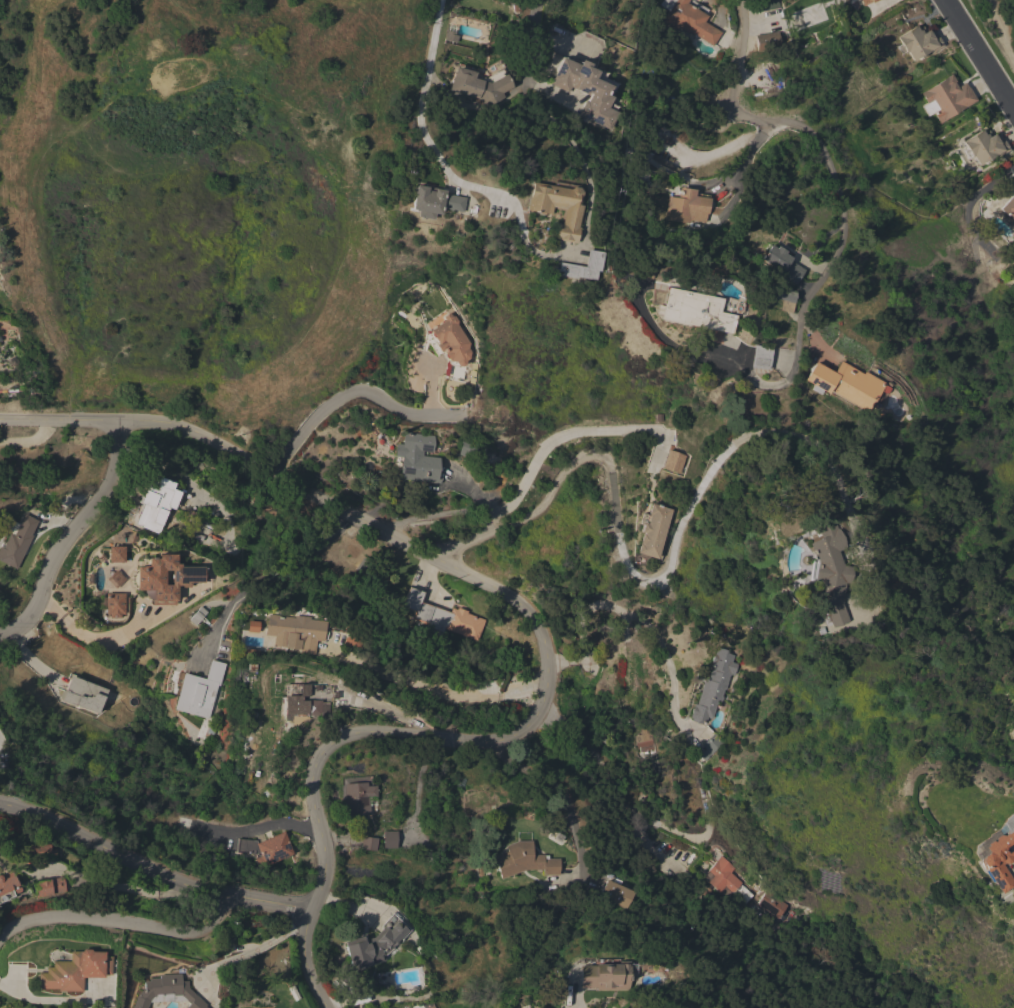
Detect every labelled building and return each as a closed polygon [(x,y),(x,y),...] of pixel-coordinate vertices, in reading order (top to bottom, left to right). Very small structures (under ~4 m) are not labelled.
[(660,5),(663,0),(688,0),(686,3),(707,16),(704,22),(721,32),(713,45),(689,31),(688,33),(679,27),(677,30),(661,20),(667,10),(660,5)] [(756,9),(754,0),(776,0),(780,8),(756,9)] [(915,25),(917,29),(922,26),(925,31),(928,29),(928,31),(932,28),(943,46),(930,54),(928,51),(912,61),(907,52),(905,52),(901,54),(896,46),(900,44),(896,37),(915,25)] [(778,32),(780,48),(757,52),(755,35),(778,32)] [(773,64),(785,55),(790,62),(778,71),(773,64)] [(578,115),(584,100),(587,101),(590,94),(588,93),(587,94),(570,86),(567,92),(551,85),(553,79),(552,78),(561,57),(571,62),(573,59),(579,62),(581,60),(590,64),(589,67),(594,70),(595,68),(607,73),(605,77),(618,83),(612,96),(622,101),(609,129),(578,115)] [(448,90),(455,66),(475,72),(473,78),(482,80),(483,77),(486,78),(502,69),(512,87),(502,92),(504,97),(494,103),(495,105),(486,110),(480,99),(448,90)] [(940,123),(933,113),(928,116),(922,106),(927,103),(921,93),(950,74),(957,84),(955,85),(956,87),(964,82),(968,88),(968,87),(976,100),(940,123)] [(981,129),(984,134),(986,133),(988,137),(994,133),(995,135),(998,133),(1001,138),(1001,137),(1009,150),(996,158),(995,155),(978,165),(973,156),(972,157),(971,156),(967,158),(963,151),(966,148),(962,141),(981,129)] [(577,227),(579,227),(576,243),(554,239),(557,223),(561,224),(564,209),(551,207),(550,214),(526,210),(532,182),(569,189),(572,187),(577,188),(581,192),(578,205),(581,205),(577,227)] [(415,185),(445,190),(444,194),(465,198),(463,212),(441,208),(440,214),(434,213),(433,219),(416,216),(417,210),(410,209),(415,185)] [(664,219),(668,196),(677,197),(679,187),(695,190),(694,196),(710,198),(706,221),(690,219),(689,223),(664,219)] [(999,209),(1013,192),(1013,222),(1007,215),(1006,216),(999,209)] [(774,248),(776,246),(784,251),(783,253),(790,258),(789,260),(804,270),(795,284),(780,274),(781,273),(759,259),(768,244),(774,248)] [(584,266),(587,249),(603,252),(600,271),(596,271),(596,273),(597,273),(597,277),(595,277),(595,280),(590,279),(590,280),(586,280),(586,279),(576,277),(576,278),(561,275),(562,271),(557,271),(558,262),(584,266)] [(774,298),(774,297),(769,295),(772,285),(795,291),(792,313),(779,310),(782,300),(774,298)] [(659,318),(660,314),(655,313),(657,305),(662,306),(666,287),(720,299),(717,312),(735,316),(731,334),(659,318)] [(444,320),(442,317),(449,312),(451,316),(454,316),(457,321),(456,324),(468,343),(467,349),(469,351),(468,358),(465,360),(464,364),(461,367),(457,366),(454,366),(451,366),(448,364),(447,363),(448,360),(444,354),(443,354),(441,350),(438,352),(434,345),(436,344),(428,330),(444,320)] [(753,345),(772,347),(769,369),(750,368),(753,345)] [(862,374),(864,371),(884,383),(880,390),(881,391),(872,406),(871,405),(867,411),(830,389),(828,393),(822,390),(820,395),(810,389),(812,385),(804,380),(815,362),(833,372),(840,361),(862,374)] [(434,436),(432,452),(422,451),(422,456),(439,458),(439,464),(441,464),(438,484),(402,479),(402,476),(398,476),(401,457),(394,456),(395,443),(402,444),(403,432),(434,436)] [(486,446),(480,463),(458,454),(465,437),(486,446)] [(660,469),(678,474),(685,455),(666,450),(660,469)] [(173,510),(167,508),(156,537),(131,528),(140,504),(138,503),(139,498),(132,495),(137,481),(146,484),(147,479),(156,482),(158,477),(175,483),(172,489),(180,492),(173,510)] [(656,559),(634,552),(640,533),(642,534),(642,533),(638,532),(641,524),(638,523),(641,513),(645,514),(649,503),(670,510),(656,559)] [(16,569),(0,561),(0,547),(2,548),(9,533),(13,535),(19,523),(18,523),(21,517),(21,518),(23,514),(37,520),(30,535),(32,535),(16,569)] [(837,531),(844,548),(836,551),(841,565),(851,567),(849,583),(844,583),(841,603),(848,621),(832,627),(831,624),(825,627),(821,616),(826,614),(823,607),(819,608),(820,581),(814,581),(814,580),(809,579),(811,559),(814,560),(807,543),(837,531)] [(107,547),(122,547),(122,562),(107,562),(107,547)] [(174,564),(179,564),(179,567),(202,566),(202,582),(189,582),(189,585),(176,585),(176,600),(152,601),(152,589),(135,589),(135,567),(141,567),(141,566),(147,566),(147,557),(155,557),(155,554),(174,554),(174,564)] [(445,628),(443,632),(427,626),(428,624),(412,619),(415,611),(402,606),(409,587),(425,593),(421,602),(450,612),(452,608),(457,609),(457,607),(468,611),(467,613),(485,620),(478,640),(445,628)] [(123,614),(120,614),(120,617),(108,617),(108,614),(105,614),(105,593),(123,593),(123,614)] [(199,606),(206,612),(195,625),(188,619),(199,606)] [(293,617),(293,615),(309,617),(308,619),(325,621),(323,641),(316,640),(315,652),(300,651),(300,648),(273,645),(274,636),(264,634),(266,614),(293,617)] [(716,646),(727,650),(726,652),(734,655),(732,662),(738,663),(734,675),(730,674),(726,689),(724,689),(722,696),(723,697),(722,702),(717,701),(712,718),(707,717),(705,723),(703,722),(702,724),(691,720),(691,718),(689,718),(693,703),(696,704),(704,678),(707,679),(710,669),(713,670),(713,668),(709,667),(711,662),(710,661),(712,654),(714,654),(716,646)] [(210,659),(225,663),(224,667),(225,668),(222,678),(221,678),(219,686),(217,685),(207,718),(173,709),(183,672),(205,679),(210,659)] [(70,676),(107,690),(106,693),(107,694),(105,700),(104,700),(102,705),(101,704),(98,714),(76,705),(76,706),(61,700),(59,697),(61,691),(65,690),(70,676)] [(309,683),(309,695),(327,695),(327,716),(292,716),(292,700),(297,700),(297,696),(300,696),(300,683),(309,683)] [(704,760),(698,754),(704,748),(701,745),(713,733),(722,743),(704,760)] [(346,816),(344,783),(366,782),(367,786),(375,785),(376,796),(369,797),(370,815),(346,816)] [(1002,865),(1013,881),(1013,885),(1011,887),(1011,886),(1006,890),(1002,894),(979,860),(982,858),(982,856),(989,852),(985,847),(988,845),(987,844),(993,840),(994,841),(995,841),(996,837),(1000,834),(1004,835),(1006,834),(1007,830),(1002,823),(1006,817),(1010,814),(1013,812),(1013,859),(1013,857),(1012,861),(1008,864),(1004,863),(1002,865)] [(177,819),(174,831),(161,828),(164,816),(177,819)] [(190,819),(189,827),(182,825),(180,833),(176,832),(179,816),(190,819)] [(236,852),(237,838),(263,840),(283,831),(293,853),(265,865),(261,855),(236,852)] [(396,831),(397,848),(383,848),(383,831),(396,831)] [(376,851),(360,849),(362,836),(377,838),(376,851)] [(559,875),(542,875),(542,870),(525,870),(501,879),(493,858),(501,855),(501,854),(507,851),(505,846),(517,841),(532,841),(532,855),(543,854),(543,855),(547,855),(548,859),(559,858),(559,875)] [(50,844),(50,849),(56,849),(56,857),(32,858),(31,845),(50,844)] [(735,868),(731,872),(742,882),(741,883),(754,895),(746,903),(733,892),(728,898),(719,891),(718,892),(707,882),(708,881),(702,876),(720,855),(735,868)] [(13,896),(0,901),(0,874),(11,870),(16,883),(18,881),(21,889),(19,890),(20,891),(12,894),(13,896)] [(51,879),(63,877),(65,891),(54,893),(51,879)] [(35,897),(32,882),(49,879),(52,894),(35,897)] [(633,892),(626,908),(598,896),(605,879),(633,892)] [(788,905),(778,918),(756,903),(766,890),(788,905)] [(357,969),(358,970),(350,972),(349,967),(349,965),(342,942),(362,936),(363,940),(373,937),(380,928),(380,925),(392,912),(410,929),(401,939),(402,939),(400,942),(397,939),(396,941),(397,943),(394,946),(392,945),(392,946),(392,947),(383,955),(384,958),(383,961),(357,969)] [(59,991),(59,989),(38,988),(38,972),(47,973),(47,967),(53,967),(53,961),(70,961),(71,951),(80,951),(83,949),(90,949),(92,952),(104,952),(104,956),(112,956),(112,975),(104,975),(104,977),(83,977),(83,992),(59,991)] [(596,990),(596,988),(579,988),(579,966),(594,966),(594,964),(618,964),(618,961),(629,961),(629,990),(596,990)] [(205,1006),(207,1007),(185,1007),(189,1004),(186,1000),(149,1001),(146,1007),(132,1007),(136,996),(138,996),(140,994),(139,993),(144,988),(144,981),(149,981),(149,978),(159,978),(159,975),(180,974),(181,981),(188,980),(188,987),(207,1004),(205,1006)]
